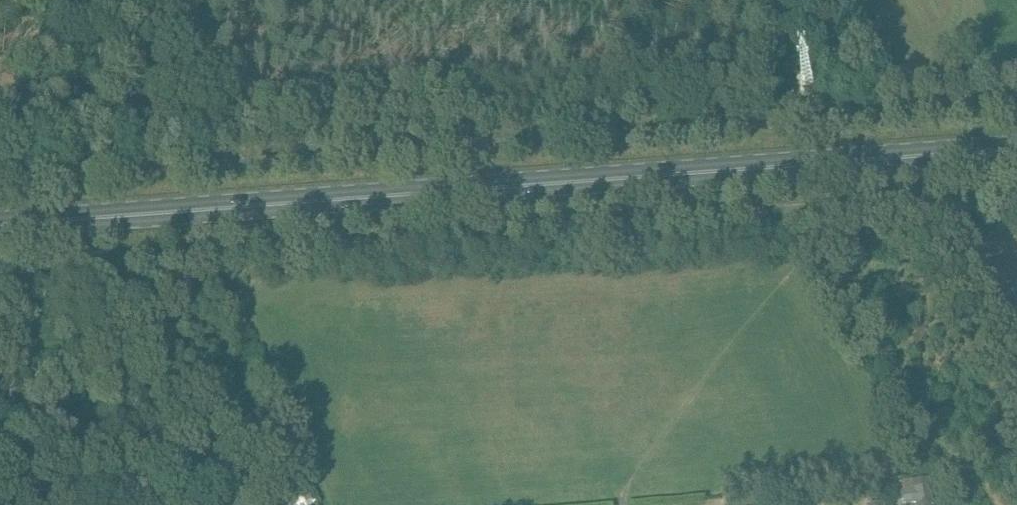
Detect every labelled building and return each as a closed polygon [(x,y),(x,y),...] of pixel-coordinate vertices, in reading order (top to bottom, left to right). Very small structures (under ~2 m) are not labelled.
[(917,502),(918,504),(937,504),(933,475),(902,480),(906,504),(917,502)]
